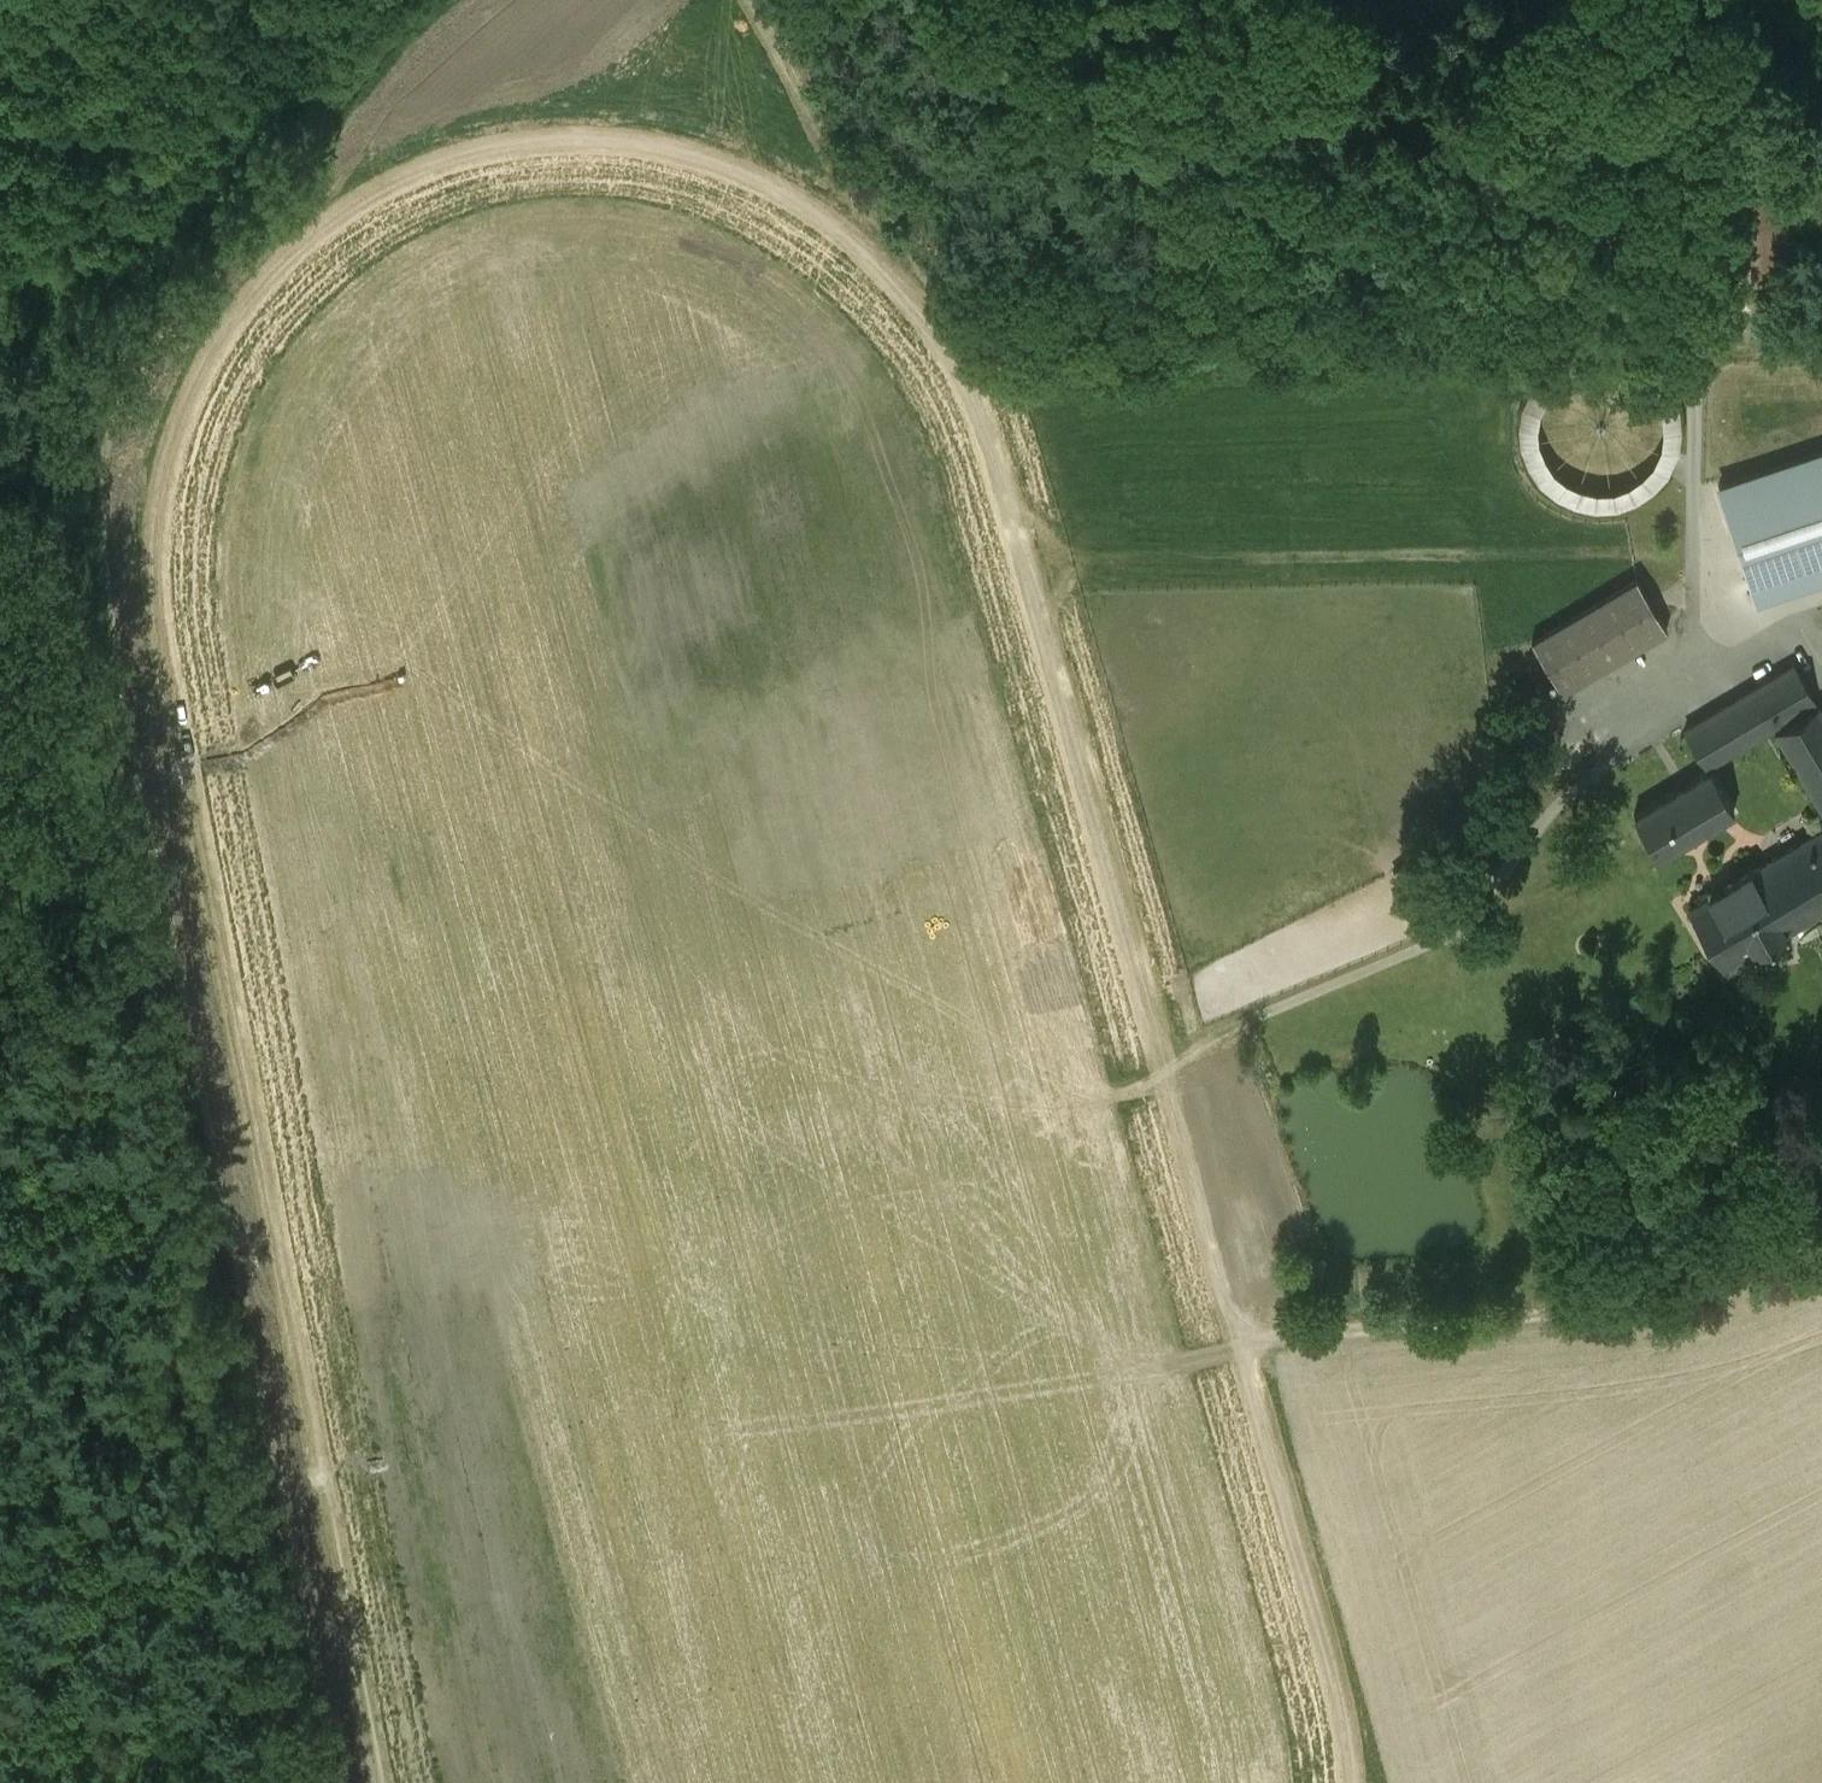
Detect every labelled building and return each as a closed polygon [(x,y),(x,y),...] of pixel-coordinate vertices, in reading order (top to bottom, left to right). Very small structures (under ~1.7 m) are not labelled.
[(1790,277),(1790,166),(1750,166),(1751,277),(1790,277)] [(1693,431),(1658,360),(1621,379),(1647,430),(1642,433),(1653,455),(1670,447),(1669,443),(1693,431)] [(1717,483),(1757,604),(1821,583),(1821,449),(1717,483)] [(1561,692),(1670,628),(1639,575),(1530,639),(1561,692)] [(1605,771),(1658,864),(1736,819),(1704,764),(1777,722),(1821,800),(1821,706),(1796,661),(1605,771)] [(1698,903),(1732,961),(1821,909),(1821,831),(1698,903)]
